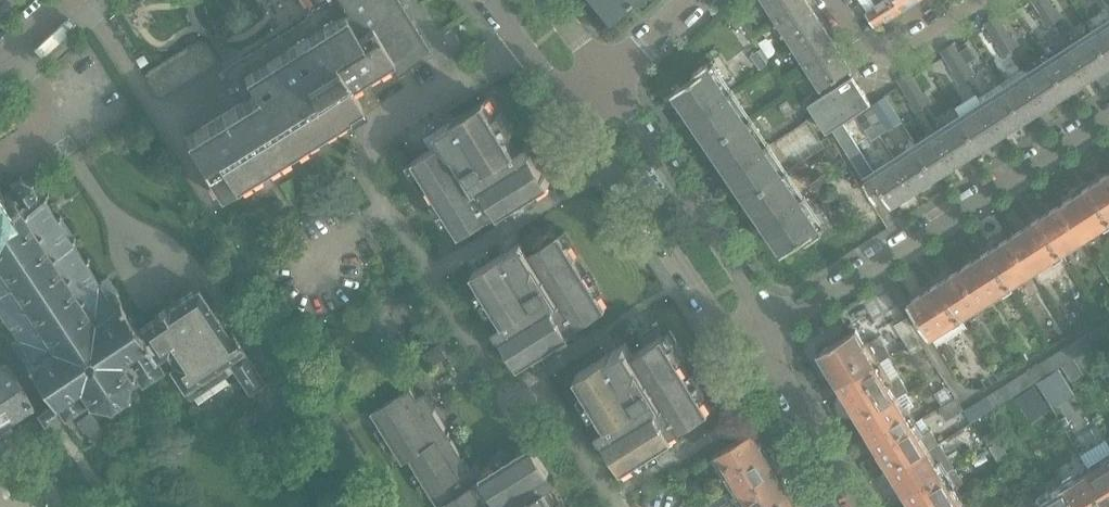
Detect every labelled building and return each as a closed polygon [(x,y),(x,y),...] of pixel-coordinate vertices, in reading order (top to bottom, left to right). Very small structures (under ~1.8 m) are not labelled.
[(185,136),(205,169),(203,171),(220,198),(238,187),(235,182),(276,157),(294,146),(345,114),(348,118),(349,118),(364,109),(364,108),(355,95),(368,87),(368,88),(370,87),(369,86),(381,78),(382,79),(384,78),(383,77),(395,69),(396,70),(430,49),(429,47),(428,48),(420,36),(421,35),(420,33),(419,34),(411,22),(412,21),(411,19),(410,20),(403,8),(404,7),(402,5),(402,6),(398,0),(305,0),(308,6),(308,7),(308,8),(309,8),(307,16),(306,16),(306,17),(305,18),(305,19),(299,22),(294,26),(293,26),(293,25),(291,27),(279,35),(279,34),(277,35),(277,36),(265,43),(263,44),(263,45),(251,52),(251,51),(249,53),(243,57),(223,69),(222,70),(241,101),(185,136)] [(616,15),(626,7),(632,2),(634,0),(603,0),(616,15)] [(791,42),(821,23),(806,0),(764,0),(791,42)] [(866,12),(874,25),(885,19),(886,21),(912,4),(910,0),(881,0),(876,3),(878,5),(866,12)] [(1042,14),(1047,11),(1053,8),(1048,0),(1032,0),(1042,14)] [(1053,8),(1047,11),(1053,21),(1061,16),(1055,7),(1053,8)] [(1047,11),(1042,14),(1041,15),(1047,25),(1053,21),(1047,11)] [(998,43),(1003,40),(1009,36),(996,15),(984,22),(998,43)] [(821,23),(791,42),(821,88),(849,70),(851,69),(840,53),(831,38),(821,23)] [(1092,34),(1108,59),(1108,23),(1092,34)] [(1071,48),(1089,78),(1094,75),(1097,73),(1108,65),(1108,59),(1092,34),(1071,48)] [(1009,36),(1003,40),(1009,49),(1016,44),(1011,35),(1009,36)] [(147,70),(145,79),(157,98),(218,62),(205,41),(198,39),(147,70)] [(1009,49),(1003,40),(998,43),(996,44),(1002,54),(1009,49)] [(944,48),(938,51),(942,58),(951,72),(957,68),(963,64),(956,54),(954,50),(950,44),(944,48)] [(967,47),(956,54),(963,64),(965,63),(973,58),(967,47)] [(1071,48),(1048,62),(1068,92),(1082,82),(1086,80),(1089,78),(1071,48)] [(757,51),(749,56),(759,70),(767,65),(757,51)] [(673,92),(695,123),(709,145),(751,117),(713,61),(694,72),(696,76),(673,92)] [(1048,62),(1026,77),(1045,106),(1050,103),(1053,101),(1068,92),(1048,62)] [(963,64),(957,68),(964,79),(972,74),(965,63),(963,64)] [(951,72),(950,73),(956,84),(964,79),(957,68),(951,72)] [(821,88),(807,97),(811,102),(853,76),(849,70),(821,88)] [(908,71),(897,79),(911,99),(916,95),(921,92),(908,71)] [(853,76),(811,102),(819,116),(862,90),(853,76)] [(1026,77),(1005,90),(1024,120),(1038,111),(1042,108),(1045,106),(1026,77)] [(1000,83),(979,97),(983,104),(981,105),(1000,135),(1006,131),(1009,129),(1024,120),(1005,90),(1000,83)] [(842,120),(871,104),(862,90),(819,116),(827,129),(833,126),(842,120)] [(921,92),(916,95),(922,106),(930,101),(923,91),(921,92)] [(916,95),(911,99),(909,100),(916,110),(922,106),(916,95)] [(885,97),(871,106),(872,109),(879,119),(885,128),(887,132),(902,123),(885,97)] [(413,160),(407,164),(414,175),(420,171),(438,200),(432,204),(444,224),(451,221),(460,235),(486,218),(498,211),(500,214),(514,205),(518,211),(535,202),(531,195),(535,192),(550,183),(531,152),(532,151),(532,149),(528,143),(526,142),(516,149),(507,135),(513,131),(500,111),(495,114),(485,99),(455,118),(453,119),(446,124),(437,130),(444,141),(430,149),(414,160),(413,160)] [(981,105),(961,118),(980,148),(995,138),(998,136),(1000,135),(981,105)] [(872,109),(865,114),(871,124),(872,124),(879,119),(872,109)] [(709,145),(731,177),(746,199),(788,171),(751,117),(709,145)] [(961,118),(939,132),(958,162),(962,160),(965,157),(980,148),(961,118)] [(872,124),(878,133),(885,128),(879,119),(872,124)] [(842,120),(833,126),(866,179),(875,173),(842,120)] [(871,124),(865,128),(872,138),(878,133),(872,124),(871,124)] [(939,132),(917,146),(936,176),(951,167),(954,165),(958,162),(939,132)] [(832,145),(822,152),(828,161),(839,155),(832,145)] [(917,146),(895,160),(914,190),(918,188),(922,185),(936,176),(917,146)] [(875,173),(866,179),(878,199),(886,194),(892,205),(907,195),(910,193),(914,190),(895,160),(875,173)] [(746,199),(767,230),(783,253),(806,237),(808,241),(827,228),(788,171),(746,199)] [(1058,206),(1080,240),(1108,221),(1108,174),(1108,173),(1088,187),(1082,191),(1058,206)] [(2,313),(0,313),(0,317),(3,315),(16,334),(9,338),(11,341),(8,342),(20,361),(22,359),(26,364),(28,362),(36,376),(33,377),(39,386),(42,384),(50,397),(49,398),(51,403),(37,412),(36,413),(43,423),(43,422),(57,413),(59,412),(63,416),(84,403),(87,405),(90,401),(105,403),(106,409),(110,408),(109,402),(122,393),(128,396),(130,393),(127,390),(139,382),(140,384),(162,369),(163,369),(155,358),(164,352),(172,364),(168,367),(168,368),(189,399),(225,375),(232,370),(248,392),(253,389),(257,386),(263,382),(244,355),(241,350),(243,349),(234,336),(231,332),(228,334),(197,287),(178,299),(163,309),(153,316),(154,317),(136,329),(132,323),(136,321),(130,312),(127,314),(118,302),(120,300),(106,281),(103,275),(96,279),(84,261),(89,258),(87,255),(82,258),(71,240),(75,237),(73,235),(72,235),(60,217),(61,216),(59,214),(55,217),(42,198),(48,194),(46,192),(45,193),(38,180),(40,179),(39,177),(38,176),(30,181),(29,182),(22,178),(22,175),(20,176),(19,176),(18,179),(12,183),(9,182),(8,184),(11,185),(11,191),(6,192),(4,193),(3,194),(0,190),(0,310),(2,313)] [(1032,223),(1008,238),(1029,272),(1080,240),(1058,206),(1038,219),(1032,223)] [(502,253),(473,272),(473,273),(482,287),(476,291),(489,312),(495,308),(503,322),(493,328),(493,330),(497,336),(499,337),(500,336),(519,367),(533,358),(538,365),(558,352),(554,345),(570,336),(568,333),(606,309),(596,294),(602,291),(589,270),(584,274),(566,245),(572,242),(564,231),(559,234),(528,253),(521,242),(512,247),(504,252),(502,253)] [(982,255),(958,270),(980,305),(1001,291),(1007,300),(1017,294),(1011,285),(1029,272),(1008,238),(987,251),(982,255)] [(931,287),(908,302),(930,337),(936,345),(966,327),(960,317),(980,305),(958,270),(937,284),(931,287)] [(906,318),(895,325),(908,345),(919,338),(906,318)] [(965,408),(964,409),(970,420),(1108,334),(1108,319),(965,408)] [(648,329),(639,335),(646,345),(664,334),(657,323),(653,326),(648,329)] [(856,329),(819,352),(837,383),(842,391),(858,416),(878,404),(880,407),(880,408),(897,397),(906,392),(908,391),(899,376),(892,381),(880,362),(868,342),(865,344),(856,329)] [(606,354),(577,372),(587,387),(581,391),(594,411),(600,407),(608,421),(603,425),(598,428),(598,430),(602,436),(603,437),(604,436),(624,467),(638,458),(641,464),(662,452),(658,446),(674,435),(672,432),(710,409),(701,394),(706,391),(693,371),(689,374),(671,345),(676,342),(669,331),(664,334),(646,345),(640,349),(633,353),(626,342),(624,343),(617,347),(607,353),(606,354)] [(918,339),(909,344),(916,356),(924,351),(918,339)] [(424,355),(430,366),(447,356),(440,345),(424,355)] [(31,404),(5,361),(0,364),(0,424),(31,404)] [(1073,361),(1062,368),(1070,381),(1081,374),(1073,361)] [(303,387),(293,370),(278,380),(288,396),(303,387)] [(1052,377),(1040,384),(1052,403),(1064,395),(1052,377)] [(1034,385),(1014,398),(1031,423),(1051,410),(1034,385)] [(372,412),(381,427),(375,432),(387,452),(394,448),(403,462),(409,458),(418,472),(411,476),(424,498),(431,493),(440,506),(445,504),(447,506),(566,506),(561,499),(556,503),(547,488),(557,482),(557,480),(553,474),(552,473),(551,474),(531,443),(530,444),(516,452),(513,448),(492,460),(496,465),(483,473),(477,463),(474,465),(474,466),(471,468),(464,458),(465,457),(464,455),(463,456),(449,434),(450,433),(449,431),(448,432),(434,410),(435,409),(435,407),(426,392),(424,392),(417,396),(411,387),(372,412)] [(935,394),(934,395),(940,406),(951,399),(945,388),(935,394)] [(878,404),(858,416),(873,442),(878,450),(888,466),(908,454),(911,458),(938,442),(923,418),(917,422),(916,421),(909,409),(906,411),(897,397),(880,408),(880,407),(878,404)] [(956,398),(939,408),(946,421),(963,410),(956,398)] [(94,445),(95,444),(106,436),(108,435),(91,410),(77,420),(94,445)] [(713,454),(745,506),(761,506),(790,490),(783,477),(780,479),(780,478),(778,475),(762,449),(760,446),(762,444),(754,430),(713,454)] [(993,432),(983,439),(988,447),(998,441),(993,432)] [(1081,455),(1090,470),(1100,487),(1096,490),(1107,506),(1108,506),(1108,438),(1106,439),(1081,455)] [(888,466),(905,493),(909,501),(913,506),(949,506),(960,500),(953,489),(963,483),(955,468),(939,443),(938,443),(938,442),(911,458),(908,454),(888,466)] [(1000,442),(989,448),(998,463),(1000,462),(1008,457),(1000,442)] [(1008,457),(1000,462),(1006,472),(1014,467),(1008,457)] [(1038,502),(1041,506),(1107,506),(1096,490),(1100,487),(1090,470),(1064,486),(1038,502)] [(761,506),(797,506),(796,505),(799,503),(790,490),(761,506)] [(733,502),(727,492),(703,506),(725,506),(733,502)]
